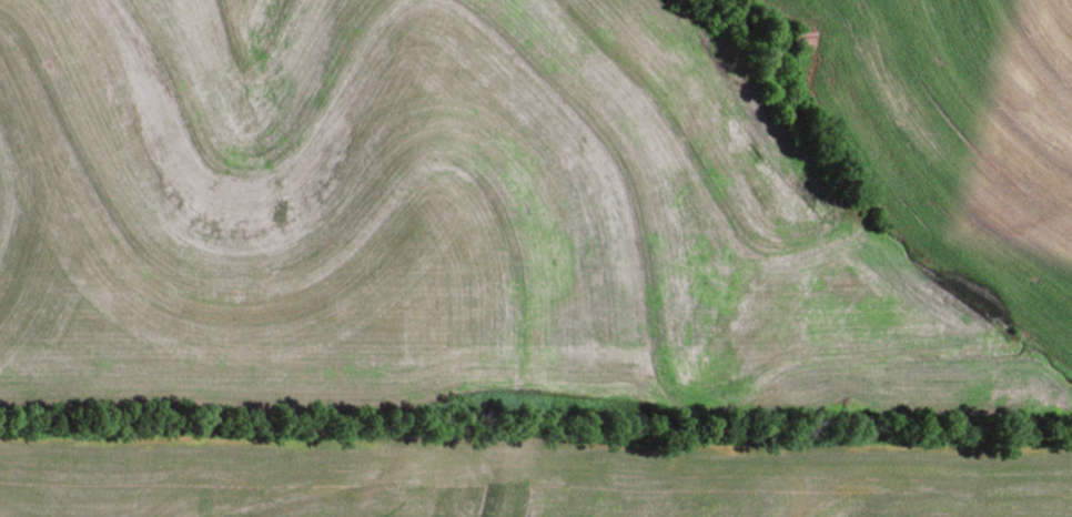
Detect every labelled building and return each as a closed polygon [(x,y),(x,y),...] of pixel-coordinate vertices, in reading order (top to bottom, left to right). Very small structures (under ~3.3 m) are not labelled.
[(812,47),(812,30),(791,30),(791,47),(812,47)]
